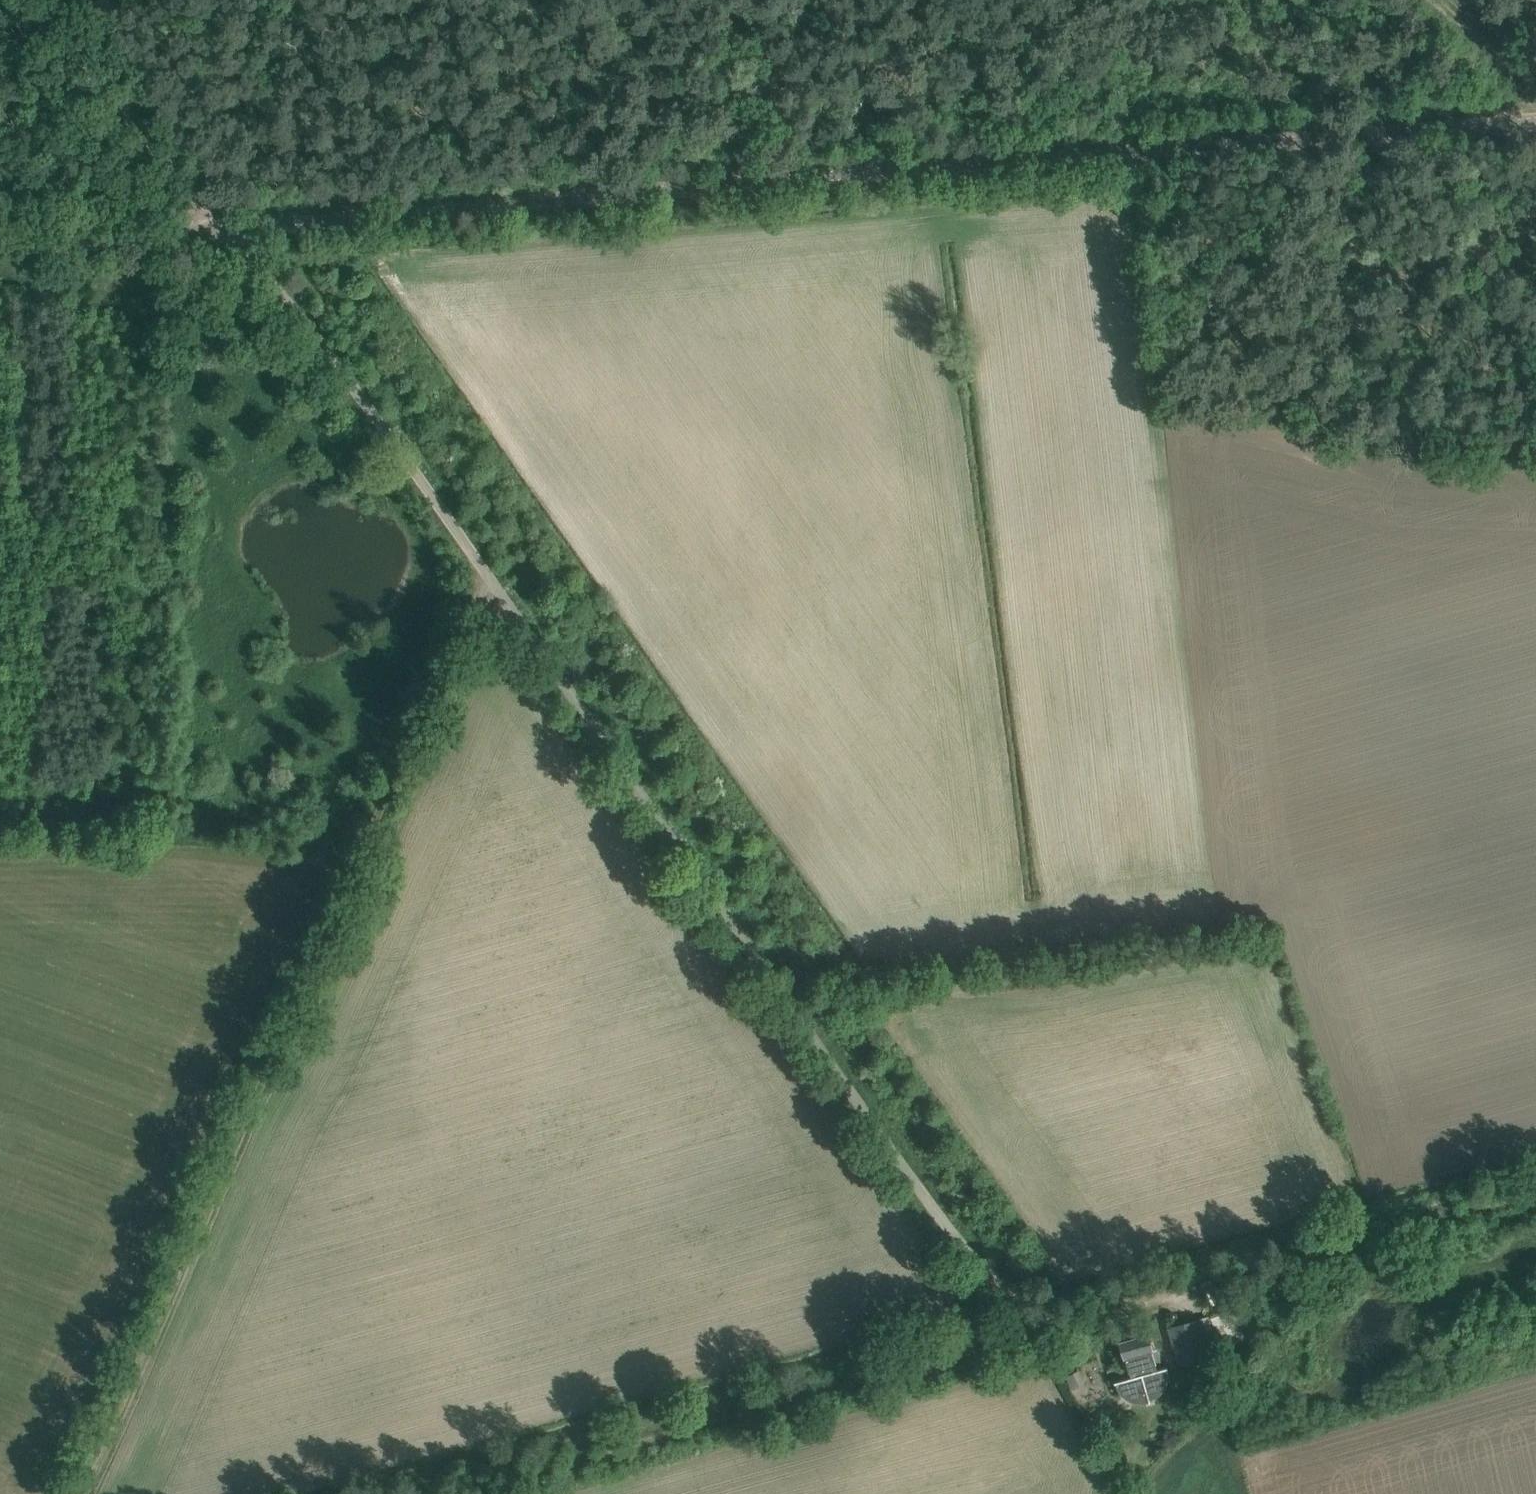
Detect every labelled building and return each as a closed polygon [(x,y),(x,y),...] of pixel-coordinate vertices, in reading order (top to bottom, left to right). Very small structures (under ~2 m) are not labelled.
[(1199,1319),(1168,1328),(1179,1365),(1210,1357),(1207,1348),(1244,1338),(1242,1328),(1247,1326),(1242,1306),(1223,1312),(1223,1314),(1200,1321),(1199,1319)] [(1149,1334),(1122,1341),(1129,1368),(1131,1377),(1114,1381),(1114,1382),(1117,1382),(1120,1389),(1124,1394),(1129,1398),(1135,1401),(1142,1401),(1149,1400),(1149,1402),(1151,1402),(1150,1398),(1155,1395),(1160,1392),(1164,1387),(1166,1381),(1166,1375),(1165,1369),(1168,1369),(1167,1367),(1158,1370),(1153,1350),(1153,1349),(1149,1334)]
